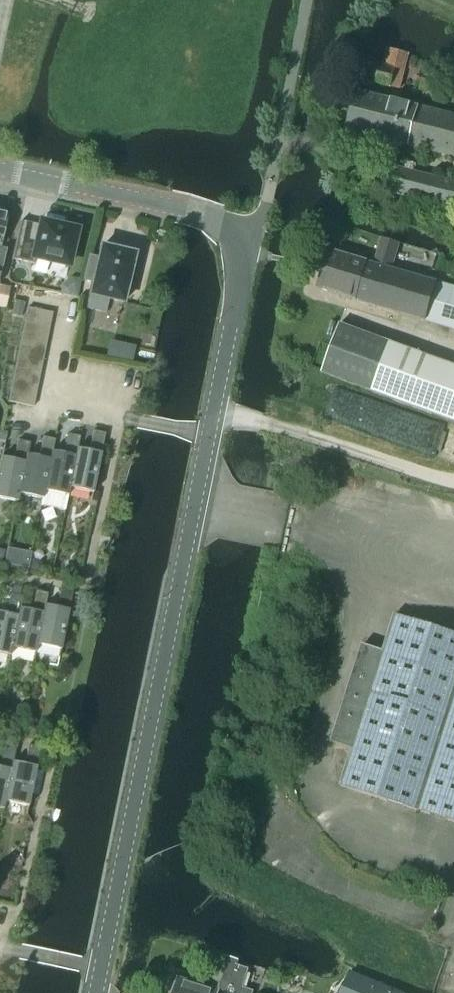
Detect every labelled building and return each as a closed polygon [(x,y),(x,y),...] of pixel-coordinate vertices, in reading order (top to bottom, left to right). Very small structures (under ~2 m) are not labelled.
[(360,79),(379,83),(378,85),(399,91),(409,55),(387,50),(383,66),(364,61),(360,79)] [(448,155),(453,156),(453,115),(357,90),(347,130),(384,139),(389,146),(397,148),(404,144),(448,155)] [(448,207),(453,208),(453,181),(394,166),(388,191),(448,207)] [(39,233),(19,228),(12,260),(33,265),(35,258),(68,266),(76,231),(41,223),(39,233)] [(166,232),(158,230),(156,238),(164,240),(166,232)] [(448,325),(453,327),(453,286),(392,268),(399,244),(382,239),(375,263),(330,250),(319,288),(448,325)] [(134,255),(101,247),(99,259),(89,257),(84,280),(93,282),(87,309),(104,313),(107,299),(123,303),(134,255)] [(5,310),(10,288),(0,285),(0,308),(5,310)] [(14,304),(12,315),(21,317),(23,306),(24,304),(15,303),(14,304)] [(27,307),(25,320),(50,325),(52,312),(27,307)] [(25,320),(23,331),(48,337),(50,325),(25,320)] [(373,392),(453,421),(453,365),(391,342),(339,323),(321,372),(373,392)] [(23,331),(20,343),(45,348),(48,337),(23,331)] [(20,343),(18,355),(43,359),(45,348),(20,343)] [(18,355),(16,366),(41,371),(43,359),(18,355)] [(16,366),(13,378),(38,382),(41,371),(16,366)] [(13,378),(11,389),(36,394),(38,382),(13,378)] [(9,401),(27,405),(33,406),(36,394),(11,389),(9,401)] [(79,436),(67,496),(68,496),(69,488),(93,493),(105,434),(93,431),(89,451),(77,449),(80,436),(79,436)] [(55,440),(42,499),(43,499),(44,491),(67,496),(79,436),(68,434),(64,455),(53,452),(55,441),(55,440)] [(30,443),(18,502),(20,495),(42,499),(55,440),(44,438),(40,457),(28,455),(30,443)] [(18,502),(30,443),(18,441),(14,461),(1,458),(0,464),(0,499),(18,502)] [(8,548),(5,564),(13,566),(16,550),(8,548)] [(30,570),(40,571),(41,565),(37,561),(31,560),(30,570)] [(47,594),(37,646),(61,651),(73,591),(61,588),(57,608),(45,605),(48,594),(47,594)] [(22,597),(12,649),(35,653),(37,646),(47,594),(36,591),(32,611),(21,609),(23,597),(22,597)] [(10,657),(12,649),(22,597),(11,595),(7,615),(0,613),(0,654),(10,657)] [(448,821),(453,823),(453,633),(448,631),(396,615),(383,653),(362,646),(332,742),(353,749),(341,786),(448,821)] [(0,709),(0,720),(10,721),(12,714),(8,708),(0,707),(0,709)] [(34,728),(31,720),(22,724),(25,732),(34,728)] [(15,750),(3,810),(3,811),(5,802),(29,807),(41,748),(29,745),(25,765),(13,762),(15,750)] [(3,810),(15,750),(4,747),(0,767),(0,810),(3,810)] [(221,957),(210,989),(179,980),(175,992),(241,992),(248,970),(237,966),(238,962),(221,957)] [(342,992),(399,992),(351,973),(342,992)]
